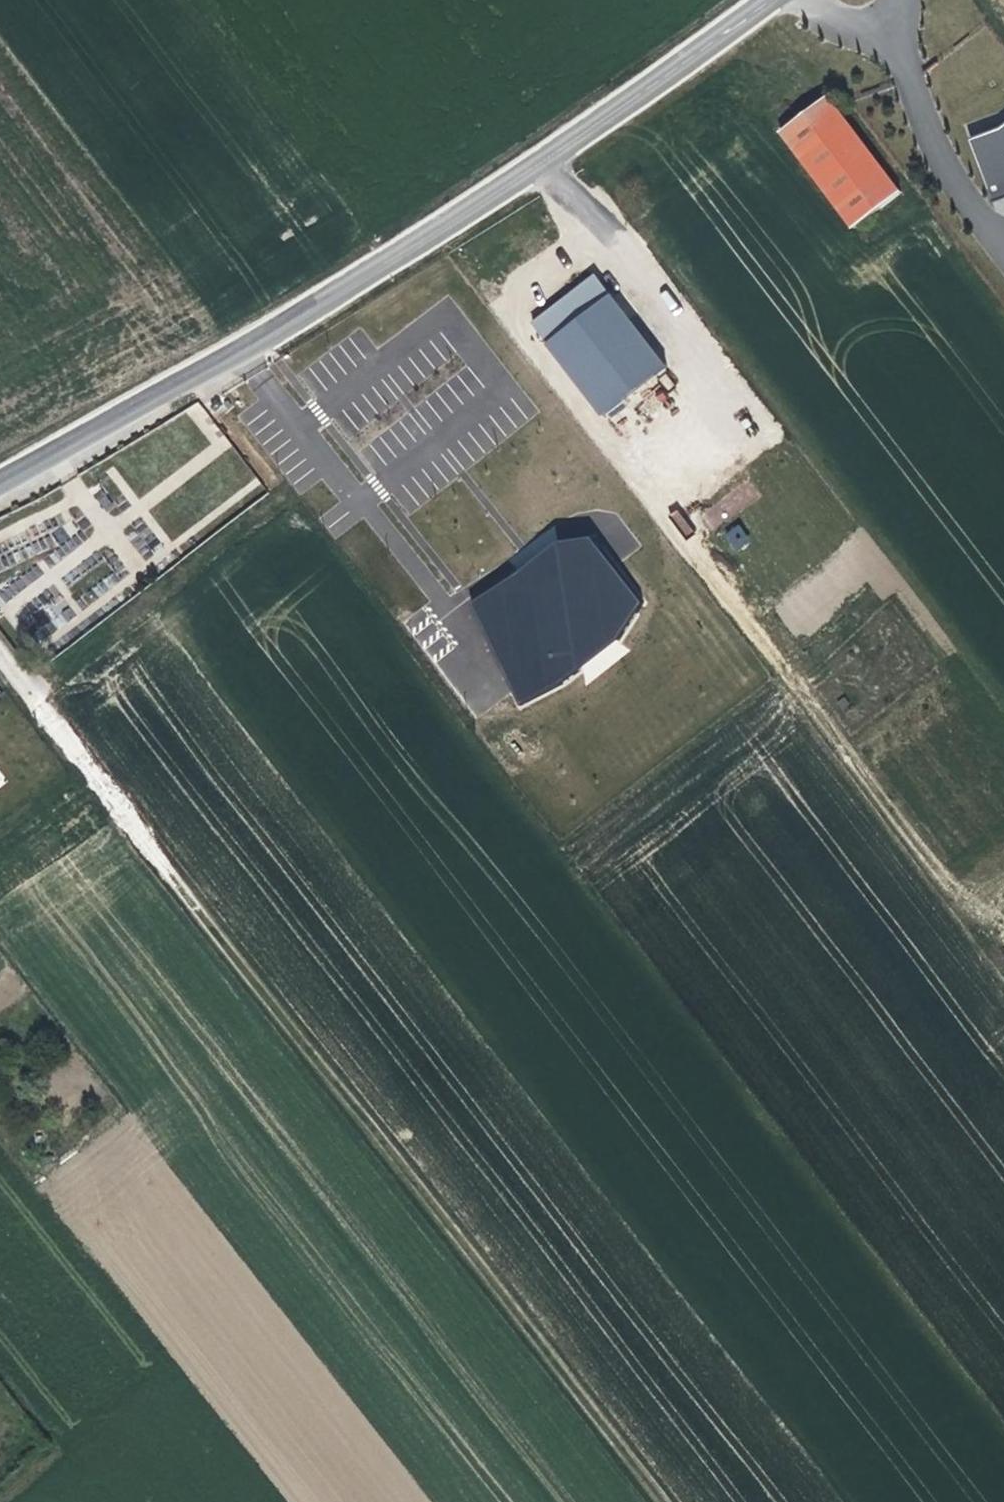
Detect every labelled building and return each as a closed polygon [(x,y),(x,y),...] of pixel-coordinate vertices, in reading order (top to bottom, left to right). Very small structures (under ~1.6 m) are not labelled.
[(822,99),(774,135),(848,232),(897,195),(822,99)] [(997,131),(970,141),(991,197),(1003,192),(1003,125),(997,131)] [(970,141),(965,142),(989,208),(1003,202),(1003,192),(991,197),(970,141)] [(594,272),(527,321),(598,417),(665,368),(594,272)] [(677,509),(668,516),(685,537),(694,530),(677,509)] [(738,523),(722,535),(736,552),(751,540),(738,523)] [(637,627),(597,527),(559,542),(556,533),(507,552),(517,576),(471,594),(515,706),(578,682),(567,654),(637,627)] [(586,683),(627,651),(618,639),(576,671),(586,683)]
